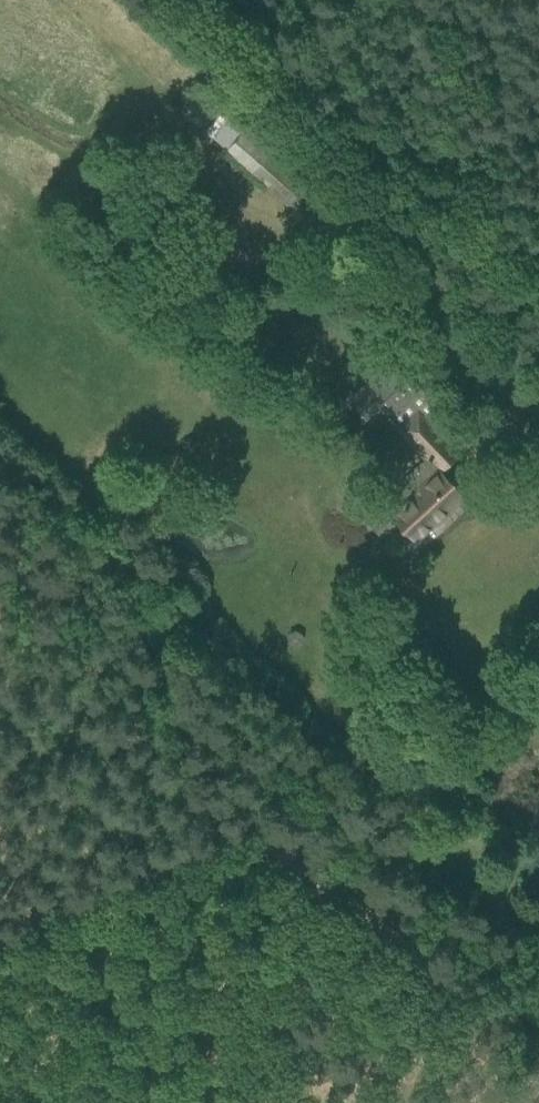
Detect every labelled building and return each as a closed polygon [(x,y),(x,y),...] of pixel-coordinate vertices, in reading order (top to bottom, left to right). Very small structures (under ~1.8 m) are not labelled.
[(243,130),(245,128),(311,186),(327,168),(250,100),(232,120),(243,130)] [(243,130),(225,150),(291,209),(311,186),(245,128),(243,130)] [(389,358),(357,387),(396,430),(386,439),(395,449),(408,438),(427,459),(414,471),(380,502),(362,518),(380,537),(397,521),(399,523),(414,539),(462,495),(447,479),(439,470),(456,454),(424,422),(437,410),(389,358)]
